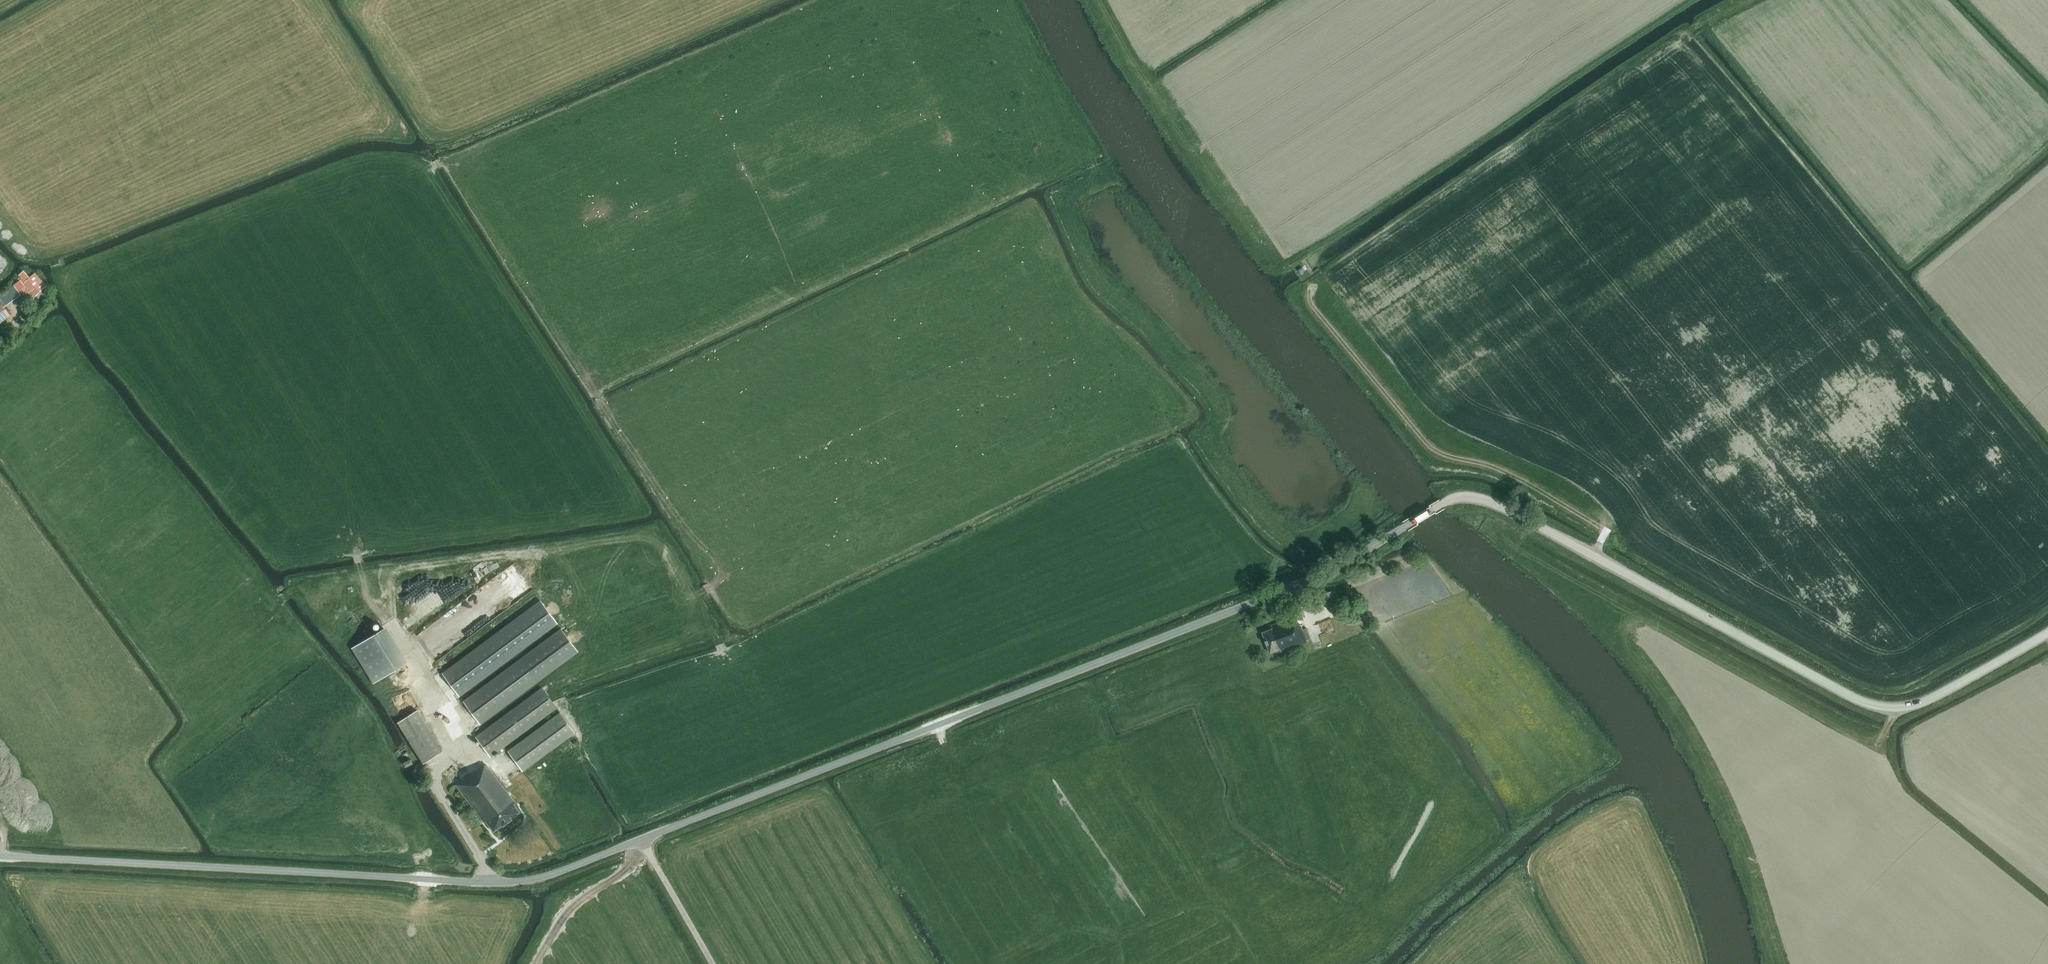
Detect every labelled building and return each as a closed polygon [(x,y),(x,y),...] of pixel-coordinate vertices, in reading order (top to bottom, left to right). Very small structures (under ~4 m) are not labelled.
[(0,296),(0,302),(3,305),(26,289),(30,291),(31,290),(35,295),(36,294),(39,298),(43,294),(39,290),(45,286),(40,279),(33,276),(29,278),(24,272),(20,275),(21,276),(19,278),(21,280),(0,296)] [(9,314),(0,303),(0,321),(9,314)] [(1337,606),(1331,591),(1322,594),(1328,610),(1337,606)] [(442,673),(459,696),(557,624),(540,600),(442,673)] [(1306,640),(1311,638),(1307,628),(1303,630),(1300,624),(1299,625),(1296,616),(1271,626),(1272,629),(1263,632),(1270,653),(1280,649),(1281,653),(1308,642),(1306,640)] [(351,648),(373,683),(405,663),(383,628),(351,648)] [(463,701),(480,725),(578,652),(560,628),(463,701)] [(557,708),(542,687),(475,736),(491,757),(557,708)] [(443,751),(417,710),(398,722),(423,763),(443,751)] [(575,733),(559,712),(508,751),(523,771),(575,733)] [(510,818),(519,811),(513,804),(515,803),(486,764),(477,770),(476,769),(456,785),(484,822),(486,820),(494,830),(502,824),(503,825),(511,819),(510,818)]
